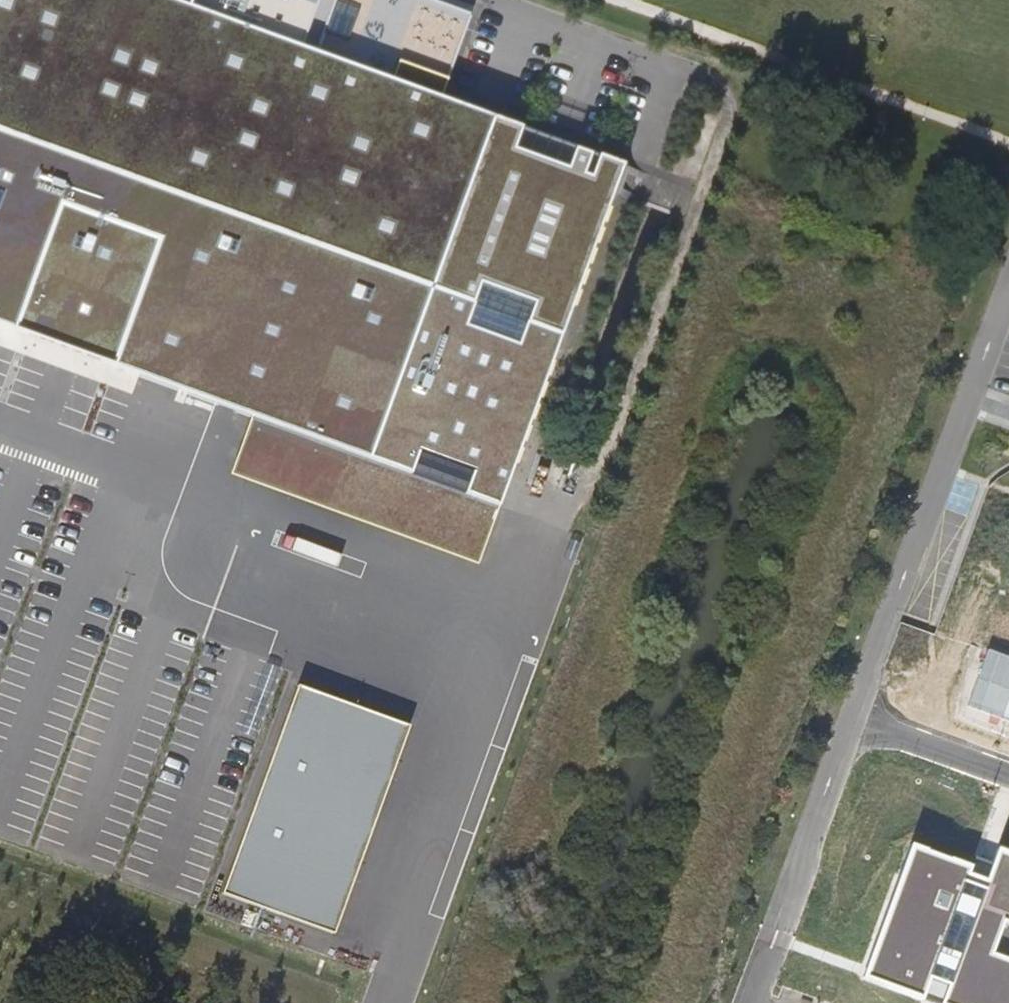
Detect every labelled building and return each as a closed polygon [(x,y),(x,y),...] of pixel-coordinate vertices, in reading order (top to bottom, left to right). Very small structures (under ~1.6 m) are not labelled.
[(253,413),(232,472),(480,564),(560,336),(622,165),(439,99),(446,80),(397,62),(390,81),(314,54),(321,34),(334,0),(0,0),(0,321),(253,413)] [(321,34),(314,54),(390,81),(397,62),(321,34)] [(408,727),(298,689),(227,892),(337,930),(408,727)] [(868,970),(957,1002),(1008,1002),(1008,852),(1000,849),(992,871),(915,843),(868,970)]
